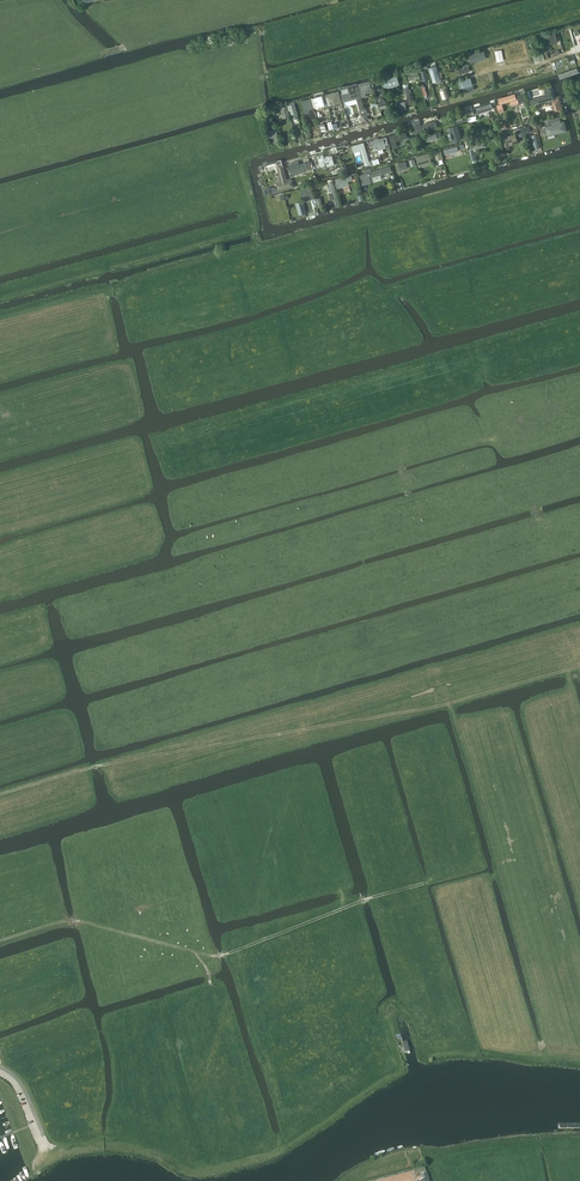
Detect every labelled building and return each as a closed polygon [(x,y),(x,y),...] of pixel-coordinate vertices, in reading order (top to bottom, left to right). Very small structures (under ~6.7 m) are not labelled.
[(545,46),(558,42),(555,32),(542,35),(545,46)] [(542,48),(532,51),(535,63),(545,60),(542,48)] [(484,50),(469,54),(471,62),(486,58),(484,50)] [(495,51),(497,62),(502,61),(502,58),(503,58),(501,50),(495,51)] [(459,74),(471,71),(468,63),(457,66),(459,74)] [(436,65),(429,67),(433,82),(441,80),(436,65)] [(417,80),(421,78),(419,71),(420,71),(419,68),(414,69),(414,68),(406,70),(408,75),(409,79),(411,79),(411,82),(417,80)] [(578,73),(576,68),(557,74),(559,79),(578,73)] [(382,79),(385,89),(400,85),(397,75),(382,79)] [(460,89),(473,85),(470,77),(457,81),(460,89)] [(361,97),(362,99),(365,98),(367,96),(365,91),(372,89),(369,81),(357,84),(361,97)] [(361,97),(357,84),(357,83),(347,86),(347,88),(341,89),(342,93),(341,93),(345,107),(358,104),(360,110),(364,109),(362,99),(361,97)] [(380,88),(378,84),(374,85),(379,106),(386,104),(385,98),(383,98),(382,96),(385,96),(382,88),(380,88)] [(404,87),(403,88),(405,99),(407,98),(408,104),(413,103),(408,86),(404,87)] [(532,104),(553,99),(554,96),(552,94),(550,86),(544,87),(545,95),(530,98),(530,102),(532,104)] [(339,93),(326,96),(328,106),(341,102),(339,93)] [(524,93),(517,96),(519,104),(527,102),(524,93)] [(498,99),(500,104),(516,99),(515,94),(498,99)] [(324,95),(313,98),(315,106),(326,103),(324,95)] [(311,116),(309,110),(313,108),(310,98),(302,100),(307,118),(311,116)] [(563,111),(559,98),(551,100),(555,113),(563,111)] [(289,105),(287,105),(289,110),(290,110),(293,119),(299,117),(295,103),(294,101),(288,103),(289,105)] [(473,111),(475,114),(492,109),(492,106),(491,103),(473,108),(473,111)] [(290,116),(287,105),(280,107),(283,118),(290,116)] [(464,121),(462,115),(454,117),(456,124),(464,121)] [(412,134),(436,128),(436,127),(437,125),(436,122),(434,120),(423,123),(422,125),(421,125),(420,121),(411,123),(413,129),(411,129),(412,134)] [(567,130),(564,121),(545,126),(548,136),(567,130)] [(449,127),(453,142),(462,140),(458,125),(449,127)] [(517,128),(519,137),(525,135),(523,127),(517,128)] [(281,142),(276,128),(270,130),(271,133),(269,133),(270,138),(272,137),(274,144),(281,142)] [(396,141),(408,138),(406,131),(389,136),(393,147),(398,146),(396,141)] [(438,138),(436,132),(425,135),(427,141),(438,138)] [(510,148),(508,142),(517,140),(515,134),(506,136),(505,132),(501,133),(505,149),(510,148)] [(389,144),(387,136),(379,138),(378,137),(374,139),(374,140),(371,140),(373,147),(377,146),(378,149),(386,147),(385,145),(389,144)] [(370,164),(364,142),(352,145),(354,151),(361,150),(365,165),(370,164)] [(485,146),(483,142),(472,145),(469,150),(472,162),(477,161),(474,151),(480,149),(480,147),(485,146)] [(437,160),(443,158),(441,149),(434,151),(437,160)] [(503,150),(497,152),(500,162),(507,160),(503,150)] [(419,167),(432,163),(429,153),(416,156),(419,167)] [(321,158),(319,158),(320,163),(321,167),(325,166),(325,167),(335,165),(332,154),(324,157),(323,154),(320,155),(321,158)] [(299,164),(298,161),(288,164),(291,175),(308,170),(306,163),(299,164)] [(398,163),(400,170),(408,168),(406,161),(398,163)] [(276,186),(277,190),(294,186),(292,178),(290,178),(287,178),(287,179),(283,165),(278,167),(282,182),(278,183),(277,184),(276,185),(276,186)] [(366,173),(358,175),(361,185),(374,182),(372,177),(392,171),(390,166),(372,171),(371,168),(365,170),(366,173)] [(335,179),(337,188),(348,185),(347,182),(356,179),(354,174),(345,176),(335,179)] [(333,198),(335,204),(339,203),(333,182),(328,183),(327,183),(328,188),(330,188),(332,192),(329,193),(330,199),(333,198)] [(304,201),(313,199),(310,186),(301,188),(304,201)] [(303,200),(296,202),(299,215),(307,212),(303,200)]
